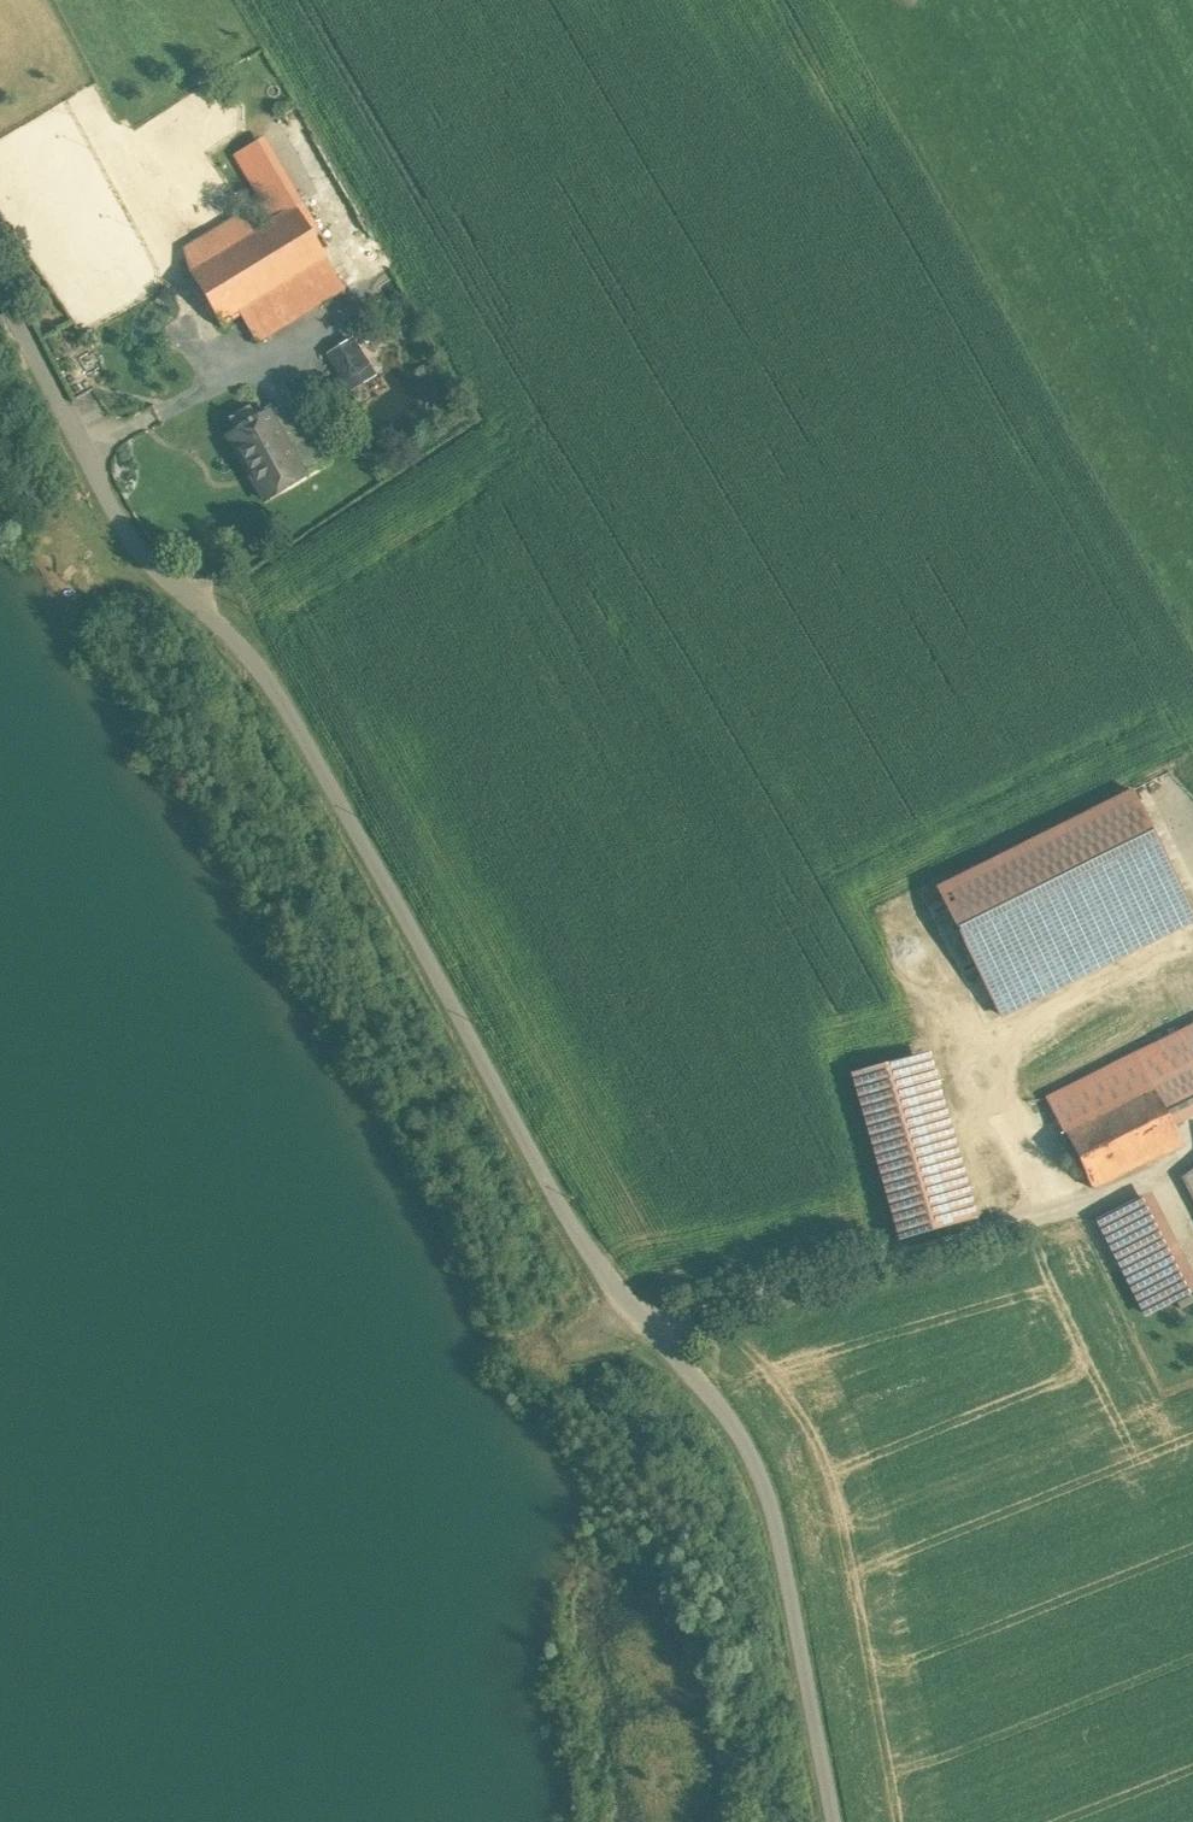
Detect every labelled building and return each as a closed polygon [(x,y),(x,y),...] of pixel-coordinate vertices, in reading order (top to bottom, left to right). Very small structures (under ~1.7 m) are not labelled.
[(297,206),(237,104),(216,117),(276,219),(297,206)] [(276,219),(190,271),(223,324),(329,260),(297,206),(276,219)] [(329,260),(223,324),(240,352),(345,288),(329,260)] [(364,360),(346,372),(362,399),(381,388),(364,360)] [(270,412),(306,475),(331,461),(295,398),(270,412)] [(270,412),(231,435),(267,499),(306,475),(270,412)] [(931,891),(952,931),(1145,830),(1124,790),(931,891)] [(1145,830),(952,931),(1000,1021),(1192,921),(1145,830)] [(1048,1098),(1066,1132),(1192,1068),(1192,1049),(1190,1044),(1189,1044),(1182,1031),(1048,1098)] [(929,1055),(849,1077),(898,1250),(979,1228),(929,1055)] [(1066,1132),(1093,1188),(1182,1144),(1172,1123),(1192,1113),(1192,1068),(1066,1132)] [(1144,1197),(1099,1219),(1147,1314),(1192,1291),(1144,1197)]
